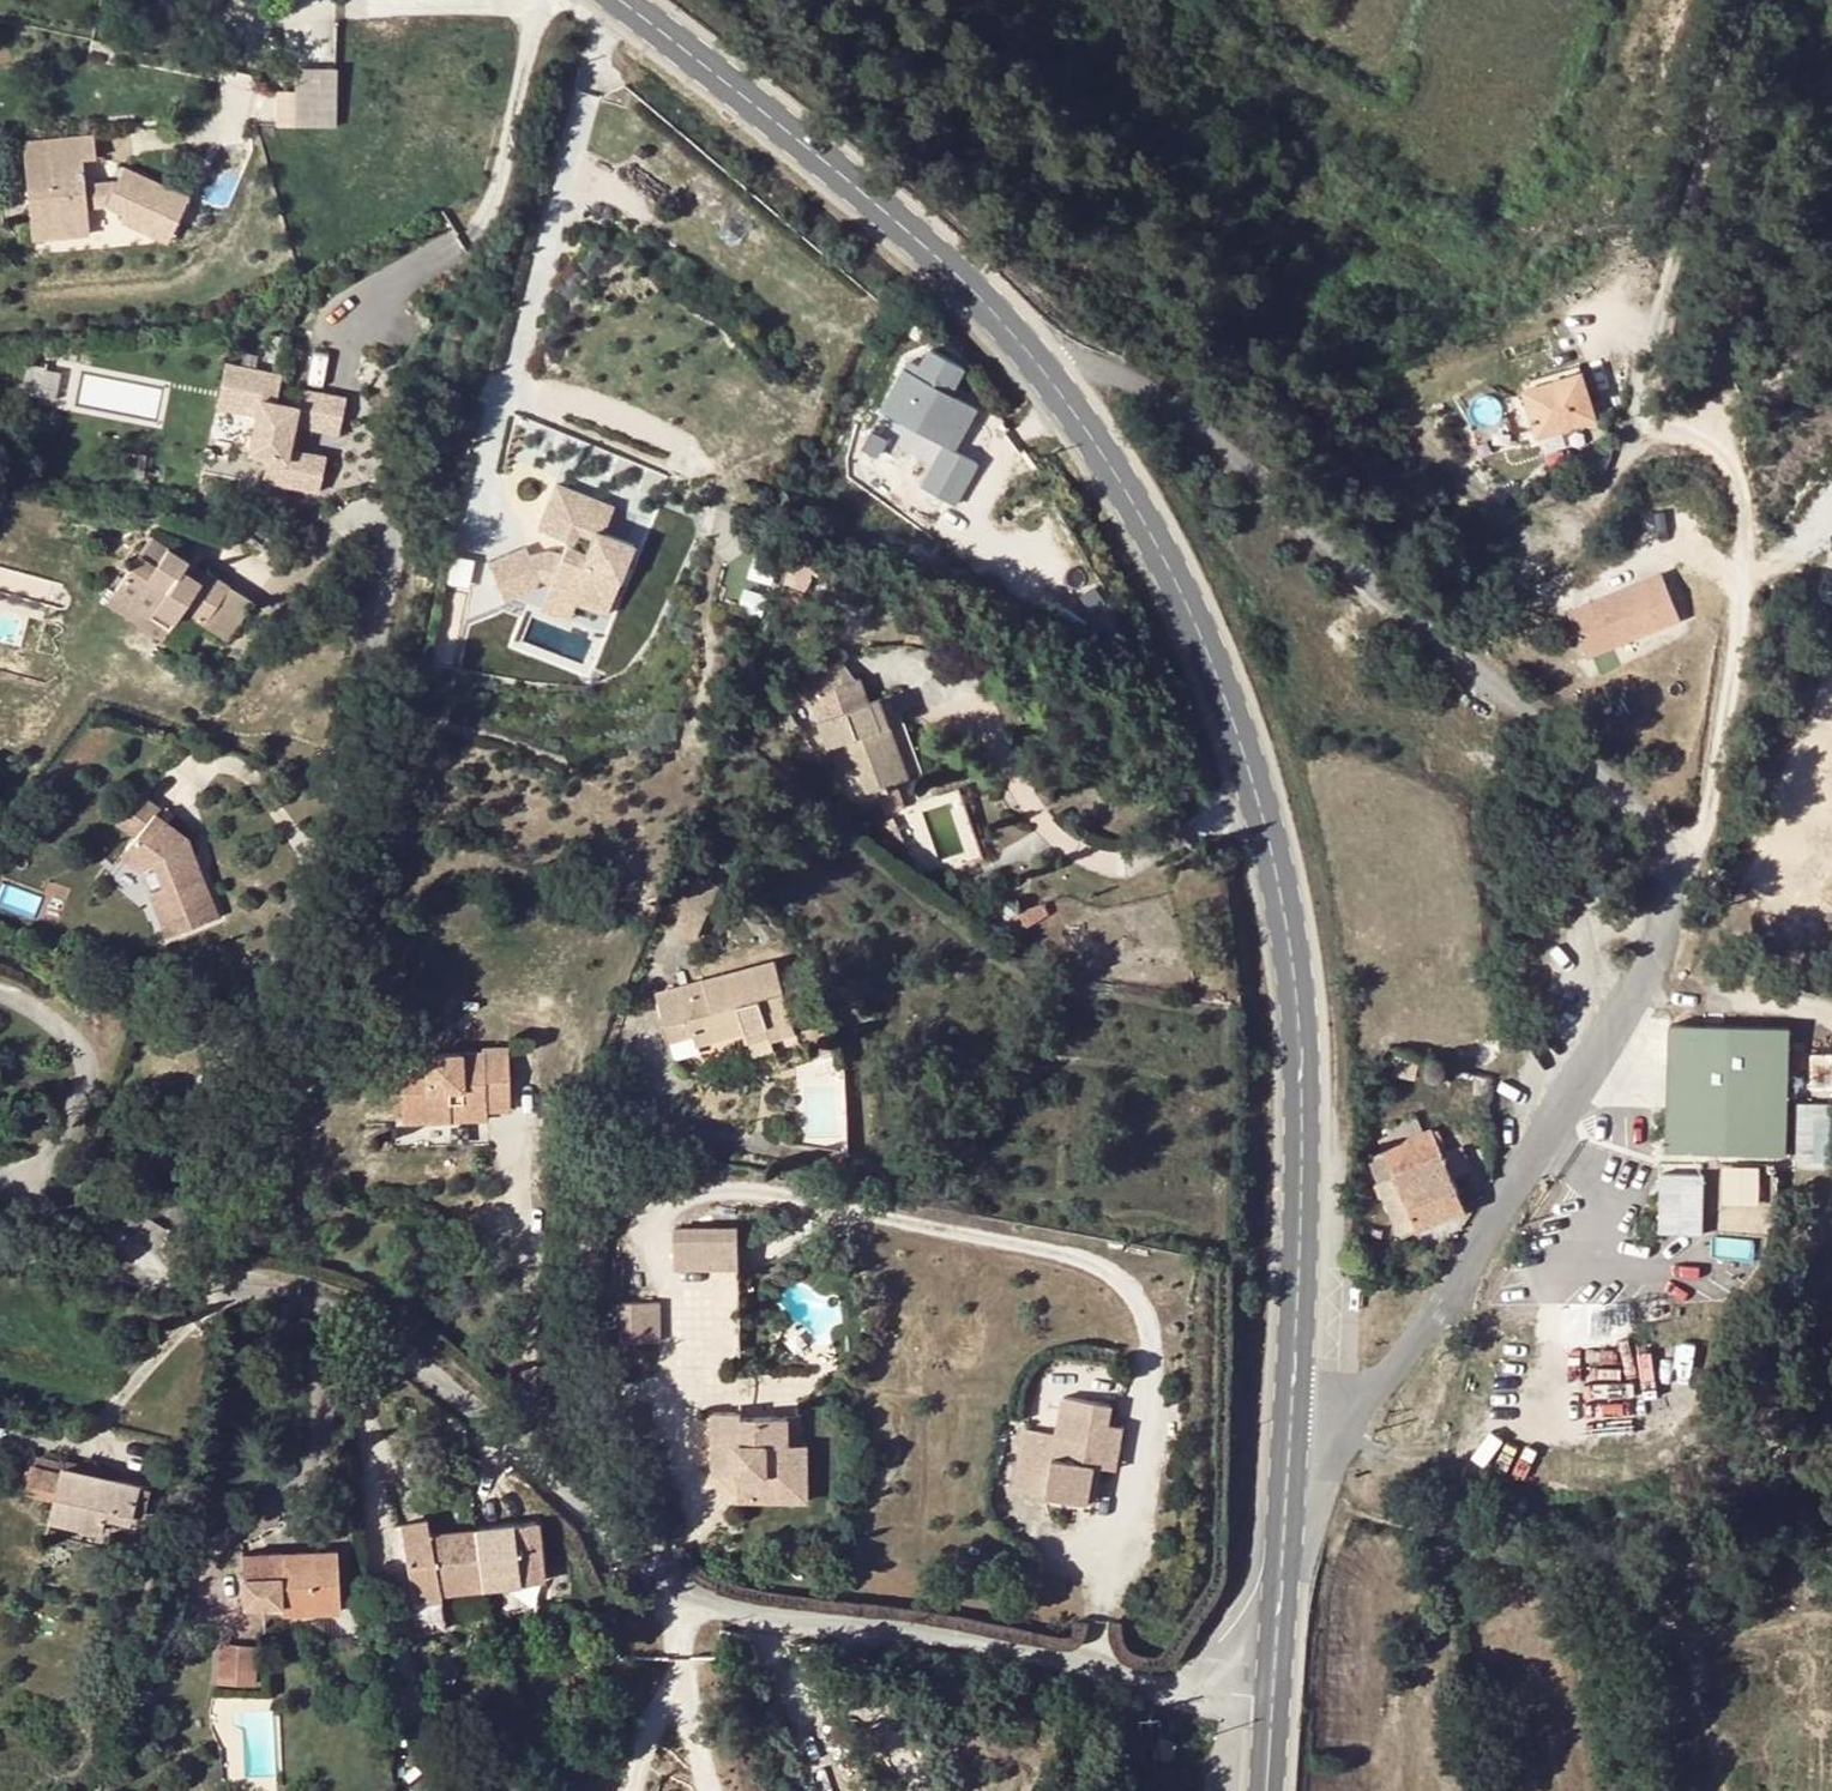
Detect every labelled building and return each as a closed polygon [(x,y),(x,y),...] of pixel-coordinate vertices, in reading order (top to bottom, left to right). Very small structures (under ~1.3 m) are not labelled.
[(295,68),(295,124),(332,126),(334,68),(295,68)] [(173,222),(186,196),(122,164),(116,179),(84,179),(84,154),(96,155),(95,133),(50,133),(26,133),(27,181),(28,211),(54,211),(53,231),(85,231),(85,202),(104,202),(124,210),(120,218),(148,233),(157,214),(173,222)] [(28,211),(29,231),(53,231),(54,211),(28,211)] [(157,214),(148,233),(164,240),(173,222),(157,214)] [(893,387),(908,395),(931,406),(956,419),(966,400),(950,393),(963,368),(926,350),(918,366),(907,360),(893,387)] [(280,376),(225,364),(216,409),(255,417),(248,455),(267,459),(262,483),(316,495),(324,459),(296,454),(301,428),(336,436),(344,400),(300,391),(296,409),(274,404),(280,376)] [(1523,389),(1538,437),(1596,420),(1582,373),(1523,389)] [(925,417),(931,406),(908,395),(903,406),(925,417)] [(541,608),(570,620),(576,603),(607,616),(635,545),(605,532),(615,506),(559,483),(541,528),(569,540),(562,556),(546,550),(531,555),(528,546),(490,561),(505,600),(543,584),(541,577),(552,582),(541,608)] [(144,552),(155,537),(138,523),(126,539),(144,552)] [(189,612),(212,578),(155,537),(144,552),(126,539),(99,576),(133,601),(137,594),(157,609),(166,596),(189,612)] [(848,553),(827,541),(820,554),(841,565),(848,553)] [(815,553),(794,543),(779,585),(799,594),(815,553)] [(1656,567),(1564,606),(1582,652),(1676,614),(1656,567)] [(133,601),(99,576),(91,586),(146,625),(157,609),(137,594),(133,601)] [(1620,644),(1596,655),(1602,669),(1626,659),(1620,644)] [(863,792),(899,778),(870,699),(865,700),(858,675),(838,682),(832,666),(803,677),(836,772),(854,767),(863,792)] [(870,699),(899,778),(906,776),(878,696),(870,699)] [(134,791),(111,818),(128,833),(118,846),(139,863),(145,860),(155,888),(141,893),(158,938),(209,920),(179,839),(148,812),(153,808),(134,791)] [(716,883),(694,874),(672,926),(693,936),(716,883)] [(684,1015),(691,1037),(693,1045),(742,1031),(766,1024),(769,1037),(791,1031),(772,959),(652,992),(662,1022),(684,1015)] [(667,1043),(691,1037),(684,1015),(662,1022),(667,1043)] [(769,1037),(766,1024),(742,1031),(751,1064),(775,1058),(769,1037)] [(1790,1032),(1670,1027),(1666,1150),(1786,1154),(1790,1032)] [(450,1125),(469,1121),(467,1112),(501,1106),(499,1094),(523,1090),(515,1039),(435,1053),(439,1081),(450,1125)] [(422,1130),(450,1125),(439,1081),(414,1085),(422,1130)] [(499,1094),(501,1106),(525,1102),(523,1090),(499,1094)] [(1801,1100),(1801,1159),(1831,1159),(1831,1100),(1801,1100)] [(467,1112),(469,1121),(503,1115),(501,1106),(467,1112)] [(1372,1164),(1401,1236),(1418,1229),(1466,1209),(1452,1176),(1472,1169),(1463,1150),(1444,1156),(1433,1131),(1384,1150),(1387,1157),(1372,1164)] [(1704,1172),(1661,1172),(1661,1231),(1703,1231),(1704,1172)] [(743,1272),(744,1232),(680,1233),(680,1272),(743,1272)] [(1351,1312),(1361,1312),(1361,1289),(1351,1288),(1351,1312)] [(1635,1326),(1650,1324),(1648,1303),(1633,1304),(1635,1326)] [(664,1311),(631,1313),(634,1353),(666,1352),(664,1311)] [(1077,1467),(1090,1468),(1097,1424),(1099,1405),(1055,1397),(1047,1438),(1036,1495),(1072,1500),(1077,1467)] [(729,1470),(727,1500),(763,1502),(767,1451),(774,1452),(776,1416),(712,1409),(706,1468),(729,1470)] [(1113,1426),(1097,1424),(1090,1468),(1105,1470),(1113,1426)] [(1010,1490),(1036,1495),(1047,1438),(1019,1434),(1010,1490)] [(767,1451),(763,1502),(795,1504),(798,1455),(774,1452),(767,1451)] [(136,1482),(56,1462),(55,1468),(28,1462),(20,1494),(46,1500),(42,1519),(95,1532),(99,1514),(126,1521),(136,1482)] [(1072,1500),(1085,1502),(1090,1468),(1077,1467),(1072,1500)] [(437,1590),(482,1585),(475,1529),(427,1534),(424,1520),(399,1524),(415,1611),(440,1608),(437,1590)] [(534,1523),(475,1529),(482,1585),(540,1578),(534,1523)] [(279,1621),(335,1619),(333,1549),(244,1552),(241,1596),(240,1607),(260,1607),(279,1605),(279,1613),(279,1621)] [(533,1603),(533,1621),(551,1623),(566,1623),(567,1606),(533,1603)] [(252,1644),(216,1643),(215,1681),(251,1682),(252,1644)] [(293,1659),(268,1660),(269,1673),(293,1672),(293,1659)] [(1154,1758),(1170,1764),(1176,1747),(1159,1741),(1154,1758)]
